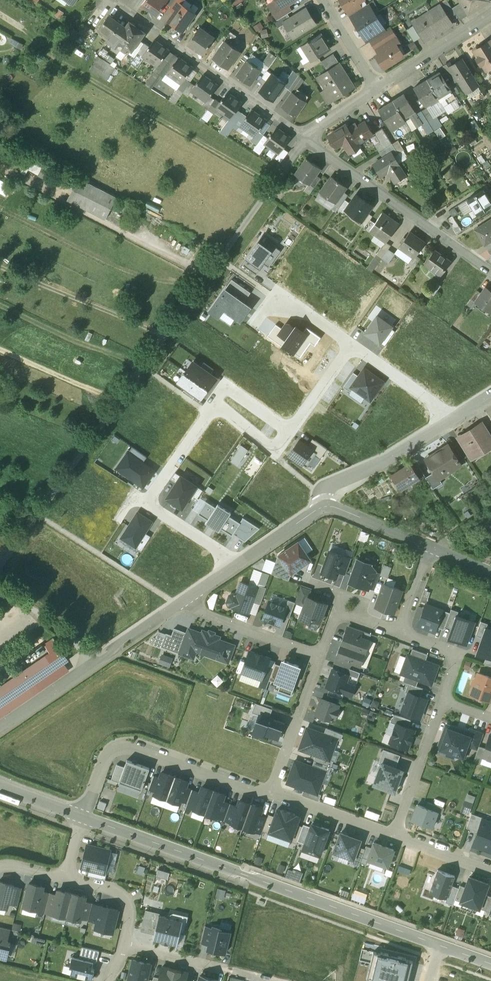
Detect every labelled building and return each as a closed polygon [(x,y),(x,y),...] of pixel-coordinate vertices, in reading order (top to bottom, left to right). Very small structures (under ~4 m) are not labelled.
[(143,4),(157,14),(161,9),(163,7),(162,7),(163,5),(165,3),(167,0),(145,0),(143,4)] [(168,9),(173,12),(179,4),(180,4),(183,0),(175,0),(170,6),(168,9)] [(280,4),(271,9),(277,19),(287,13),(292,10),(288,3),(293,0),(277,0),(280,4)] [(347,10),(347,9),(358,2),(362,0),(341,0),(347,10)] [(447,0),(446,0),(439,4),(448,18),(455,13),(452,8),(447,0)] [(461,2),(469,14),(489,1),(488,0),(459,0),(461,2)] [(358,2),(347,9),(350,14),(351,14),(361,7),(358,2)] [(461,2),(452,8),(455,13),(459,20),(469,14),(461,2)] [(180,4),(179,4),(173,12),(168,20),(183,30),(194,14),(180,4)] [(361,7),(351,14),(355,20),(371,10),(367,4),(361,7)] [(439,4),(419,17),(421,20),(414,24),(421,36),(424,41),(435,34),(434,32),(450,21),(448,18),(439,4)] [(290,18),(284,22),(284,23),(293,37),(314,24),(305,9),(290,18)] [(355,20),(353,21),(354,22),(364,36),(375,29),(379,35),(385,31),(373,13),(371,10),(355,20)] [(277,19),(274,21),(278,27),(284,23),(284,22),(290,18),(287,13),(277,19)] [(126,28),(109,16),(101,28),(111,35),(108,39),(115,44),(121,35),(126,28)] [(86,21),(79,31),(86,36),(93,26),(86,21)] [(126,28),(121,35),(115,44),(122,49),(137,27),(130,22),(126,28)] [(414,24),(406,29),(414,41),(421,36),(414,24)] [(73,40),(79,31),(69,25),(63,34),(73,40)] [(137,27),(122,49),(125,52),(129,48),(132,50),(135,45),(138,41),(144,32),(137,27)] [(213,39),(198,28),(189,42),(204,52),(213,39)] [(375,29),(364,36),(368,42),(374,38),(379,35),(375,29)] [(379,35),(374,38),(379,46),(381,45),(390,39),(385,31),(379,35)] [(321,34),(302,45),(311,59),(311,60),(318,55),(330,48),(321,34)] [(390,39),(381,45),(384,49),(394,43),(391,38),(390,39)] [(167,50),(154,41),(149,47),(148,47),(147,49),(146,51),(142,55),(143,56),(156,65),(157,66),(160,61),(167,50)] [(239,50),(226,41),(214,59),(227,68),(239,50)] [(384,49),(375,55),(383,67),(403,55),(394,43),(384,49)] [(488,43),(474,51),(478,57),(476,58),(476,61),(478,64),(481,65),(482,64),(486,70),(490,66),(490,47),(488,43)] [(132,50),(130,52),(135,56),(141,48),(135,45),(132,50)] [(135,56),(134,57),(139,61),(143,56),(142,55),(146,51),(141,48),(135,56)] [(173,54),(167,50),(160,61),(165,65),(173,54)] [(261,62),(262,64),(268,68),(276,58),(268,52),(261,62)] [(262,64),(261,62),(248,53),(245,59),(247,60),(258,68),(262,64)] [(321,61),(327,71),(338,64),(339,63),(333,53),(321,61)] [(178,58),(173,54),(165,65),(170,68),(173,64),(174,65),(178,58)] [(318,55),(311,60),(311,59),(303,64),(306,70),(321,61),(318,55)] [(115,68),(98,57),(90,70),(106,80),(115,68)] [(192,68),(178,58),(174,65),(173,64),(170,68),(166,73),(167,73),(180,83),(181,83),(184,79),(185,77),(192,68)] [(477,85),(461,59),(450,66),(458,78),(467,92),(477,85)] [(258,68),(247,60),(237,75),(250,84),(260,70),(258,68)] [(160,61),(157,66),(156,65),(153,70),(159,74),(165,65),(160,61)] [(450,66),(448,63),(443,66),(453,82),(458,78),(450,66)] [(327,71),(320,75),(324,81),(321,83),(326,90),(321,93),(327,103),(354,87),(349,79),(347,81),(344,76),(345,75),(338,64),(327,71)] [(165,65),(159,74),(164,78),(167,73),(166,73),(170,68),(165,65)] [(293,70),(285,82),(286,83),(284,86),(288,89),(298,75),(293,70)] [(439,72),(427,80),(438,97),(450,89),(439,72)] [(167,73),(164,78),(177,88),(180,83),(167,73)] [(285,82),(272,73),(260,91),(273,101),(284,86),(286,83),(285,82)] [(217,85),(203,75),(198,82),(197,82),(196,84),(194,86),(193,88),(191,90),(205,100),(206,101),(209,96),(217,85)] [(288,89),(293,92),(295,93),(303,80),(298,75),(288,89)] [(184,79),(181,83),(180,83),(177,88),(183,92),(188,85),(190,83),(184,79)] [(427,80),(414,88),(425,105),(438,97),(427,80)] [(187,95),(191,90),(193,88),(188,85),(183,92),(187,95)] [(183,92),(177,88),(168,100),(175,104),(183,92)] [(463,98),(457,89),(451,92),(457,102),(463,98)] [(295,93),(293,92),(283,107),(295,116),(306,101),(295,93)] [(241,103),(227,93),(222,100),(222,99),(219,103),(215,108),(229,118),(230,119),(234,113),(241,103)] [(403,93),(393,100),(403,118),(408,115),(416,127),(422,123),(416,114),(403,93)] [(206,101),(205,100),(202,105),(208,110),(209,107),(215,100),(209,96),(206,101)] [(219,103),(215,100),(209,107),(214,111),(215,108),(219,103)] [(403,118),(393,100),(378,109),(391,130),(405,121),(403,118)] [(427,107),(421,110),(427,120),(433,117),(427,107)] [(266,120),(251,110),(246,116),(243,120),(241,123),(239,126),(254,136),(258,131),(266,120)] [(421,110),(416,114),(422,123),(427,120),(421,110)] [(205,113),(200,120),(204,122),(209,115),(205,113)] [(229,118),(219,132),(226,136),(237,120),(239,117),(234,113),(230,119),(229,118)] [(239,126),(241,123),(237,120),(226,136),(230,139),(239,126)] [(357,126),(355,123),(348,128),(347,128),(358,144),(373,134),(365,121),(357,126)] [(358,144),(347,128),(348,128),(345,124),(329,135),(333,142),(334,141),(337,146),(343,142),(350,152),(359,146),(358,144)] [(290,137),(276,127),(271,134),(270,134),(268,137),(266,140),(264,143),(278,153),(279,153),(283,147),(290,137)] [(392,143),(382,127),(376,131),(386,148),(392,144),(392,143)] [(436,130),(441,138),(445,135),(441,127),(436,130)] [(258,131),(254,136),(251,140),(256,144),(261,137),(263,134),(258,131)] [(261,137),(256,144),(261,147),(264,143),(266,140),(261,137)] [(398,139),(392,143),(392,144),(398,153),(404,150),(398,139)] [(386,148),(380,152),(383,157),(391,153),(393,156),(398,153),(392,144),(386,148)] [(359,146),(350,152),(351,154),(361,148),(359,146)] [(283,147),(279,153),(278,153),(275,157),(281,161),(288,151),(283,147)] [(45,161),(29,153),(27,157),(29,158),(21,172),(27,175),(30,170),(39,174),(45,161)] [(393,156),(391,153),(383,157),(380,159),(374,163),(381,175),(388,171),(394,181),(405,175),(393,156)] [(320,169),(306,159),(295,175),(309,184),(309,185),(316,176),(320,169)] [(309,184),(304,191),(309,194),(320,179),(316,176),(309,185),(309,184)] [(346,187),(332,177),(321,193),(335,203),(343,191),(346,187)] [(116,197),(78,178),(67,200),(105,219),(116,197)] [(6,194),(10,186),(0,181),(0,191),(6,194)] [(467,199),(473,209),(477,214),(490,205),(490,203),(483,189),(467,199)] [(343,191),(335,203),(340,206),(344,200),(348,195),(343,191)] [(372,206),(356,195),(350,204),(345,211),(353,216),(354,214),(363,220),(367,213),(372,206)] [(467,200),(458,205),(464,214),(473,209),(467,199),(467,200)] [(340,206),(338,210),(343,213),(345,211),(350,204),(344,200),(340,206)] [(363,220),(359,224),(364,228),(372,217),(367,213),(363,220)] [(399,225),(382,213),(369,231),(385,242),(386,243),(399,225)] [(461,231),(452,215),(447,219),(456,234),(461,231)] [(475,230),(484,245),(490,241),(490,220),(475,230)] [(425,243),(410,232),(399,247),(414,257),(423,245),(425,243)] [(247,259),(259,267),(262,263),(264,264),(269,268),(281,251),(274,246),(277,241),(265,233),(247,259)] [(385,242),(377,254),(382,258),(388,249),(390,246),(386,243),(385,242)] [(427,249),(423,245),(414,257),(409,264),(414,267),(427,249)] [(394,254),(388,249),(382,258),(388,263),(394,254)] [(450,261),(435,250),(425,264),(441,275),(450,261)] [(372,272),(382,258),(377,254),(367,268),(372,272)] [(262,263),(259,267),(247,259),(242,265),(256,275),(264,264),(262,263)] [(243,302),(250,293),(232,280),(225,289),(243,302)] [(435,282),(428,291),(434,295),(440,286),(435,282)] [(486,287),(482,294),(475,303),(489,312),(490,309),(490,290),(486,287)] [(243,302),(225,289),(209,312),(218,318),(224,310),(239,322),(250,307),(243,302)] [(477,290),(470,299),(475,303),(482,294),(477,290)] [(379,342),(380,342),(390,328),(391,326),(377,316),(365,332),(379,342)] [(286,322),(282,329),(278,334),(287,339),(282,345),(300,357),(310,343),(315,346),(321,337),(306,327),(303,332),(295,326),(294,328),(286,322)] [(282,346),(282,345),(287,339),(278,334),(282,329),(275,324),(267,336),(282,346)] [(380,342),(385,346),(395,331),(390,328),(380,342)] [(196,394),(201,398),(206,390),(204,388),(207,384),(210,385),(215,378),(210,374),(200,367),(192,362),(187,369),(188,370),(185,375),(184,374),(178,382),(186,387),(196,394)] [(200,367),(210,374),(213,369),(203,362),(200,367)] [(383,382),(364,368),(359,376),(351,387),(353,388),(370,400),(383,382)] [(353,388),(351,387),(359,376),(353,372),(343,387),(351,392),(353,388)] [(196,394),(186,387),(182,392),(193,399),(196,394)] [(458,438),(471,458),(490,446),(490,438),(482,423),(458,438)] [(299,440),(289,455),(306,468),(316,455),(317,453),(309,448),(299,440)] [(309,448),(317,453),(316,455),(320,458),(327,449),(315,440),(309,448)] [(448,444),(427,457),(426,460),(433,472),(438,480),(439,479),(461,465),(448,444)] [(128,453),(143,463),(147,457),(132,447),(128,453)] [(143,463),(128,453),(118,468),(144,486),(154,471),(143,463)] [(409,464),(392,475),(401,489),(418,478),(419,478),(412,468),(409,464)] [(426,477),(418,465),(412,468),(419,478),(418,478),(422,484),(428,480),(426,477)] [(176,483),(167,498),(182,508),(189,497),(196,486),(175,472),(171,479),(176,483)] [(433,472),(426,477),(428,480),(433,489),(442,483),(439,479),(438,480),(433,472)] [(196,486),(189,497),(195,501),(203,490),(196,486)] [(207,520),(215,507),(206,501),(198,514),(207,520)] [(207,520),(205,523),(219,531),(220,528),(229,515),(231,512),(218,504),(215,507),(207,520)] [(145,532),(152,521),(137,512),(121,538),(135,546),(136,547),(145,532)] [(240,522),(229,515),(220,528),(232,536),(233,534),(240,523),(240,522)] [(240,523),(233,534),(245,541),(259,528),(243,517),(240,522),(240,523)] [(362,529),(359,538),(366,540),(368,539),(371,533),(362,529)] [(151,536),(145,532),(136,547),(135,546),(135,547),(141,551),(151,536)] [(312,549),(304,537),(298,542),(306,553),(312,549)] [(298,542),(279,554),(291,572),(298,567),(299,567),(302,565),(303,564),(310,559),(306,553),(298,542)] [(344,556),(329,551),(322,572),(336,577),(338,571),(344,556)] [(291,572),(279,554),(278,555),(271,573),(289,580),(291,572)] [(351,558),(344,556),(338,571),(345,574),(351,558)] [(370,564),(357,559),(349,582),(362,587),(363,585),(368,570),(370,564)] [(388,578),(391,568),(383,565),(380,575),(388,578)] [(379,574),(368,570),(363,585),(374,589),(379,574)] [(257,587),(241,581),(236,594),(234,593),(234,594),(233,593),(229,595),(227,602),(229,606),(248,613),(252,602),(258,588),(257,587)] [(266,587),(258,584),(257,587),(258,588),(252,602),(260,604),(266,587)] [(401,590),(384,584),(376,607),(393,613),(401,590)] [(311,590),(301,586),(295,602),(294,603),(304,606),(307,597),(308,597),(311,590)] [(308,597),(307,597),(304,606),(300,618),(310,621),(311,619),(320,622),(326,604),(308,597)] [(285,607),(282,615),(289,618),(294,603),(295,602),(288,599),(285,607)] [(285,607),(270,601),(263,618),(279,624),(282,615),(285,607)] [(442,610),(425,604),(417,625),(429,630),(430,627),(433,626),(436,627),(442,610)] [(445,626),(452,628),(457,616),(458,612),(451,609),(450,612),(445,626)] [(450,612),(442,610),(436,627),(444,629),(445,626),(450,612)] [(249,614),(247,623),(261,626),(263,620),(258,619),(259,616),(249,614)] [(473,621),(457,616),(452,628),(449,638),(466,644),(473,621)] [(320,622),(311,619),(310,621),(308,627),(316,630),(320,622)] [(477,634),(483,636),(486,626),(488,626),(489,623),(481,621),(477,634)] [(362,631),(349,626),(347,632),(360,637),(362,631)] [(486,626),(483,636),(476,653),(486,656),(490,658),(490,628),(488,626),(486,626)] [(187,633),(174,628),(171,635),(166,633),(161,646),(179,653),(187,633)] [(219,636),(203,630),(202,633),(189,628),(187,633),(179,653),(193,658),(196,650),(228,662),(234,645),(218,639),(219,636)] [(347,632),(346,632),(341,644),(364,653),(369,640),(360,637),(347,632)] [(41,645),(47,654),(58,646),(52,638),(41,645)] [(364,653),(341,644),(337,657),(338,657),(351,662),(360,665),(364,653)] [(47,654),(41,645),(21,658),(27,668),(47,654)] [(58,646),(47,654),(27,668),(0,687),(0,716),(68,669),(64,663),(68,660),(58,646)] [(427,654),(412,649),(410,655),(425,661),(427,654)] [(263,655),(257,653),(256,654),(249,651),(242,672),(261,679),(262,679),(266,666),(269,658),(262,656),(263,655)] [(171,658),(162,655),(160,662),(168,665),(171,658)] [(410,655),(408,655),(406,658),(401,673),(405,675),(418,680),(431,684),(433,678),(432,676),(433,673),(436,671),(438,665),(425,661),(410,655)] [(406,658),(400,656),(394,671),(401,673),(406,658)] [(351,662),(338,657),(335,663),(343,666),(349,668),(351,662)] [(299,665),(284,660),(282,666),(276,682),(280,684),(290,688),(298,668),(299,665)] [(282,666),(275,663),(273,668),(269,680),(276,682),(282,666)] [(273,668),(266,666),(262,679),(261,679),(258,686),(266,688),(269,680),(273,668)] [(349,668),(343,666),(341,672),(349,675),(358,678),(360,672),(349,668)] [(290,688),(280,684),(278,690),(291,695),(300,669),(298,668),(290,688)] [(341,672),(332,669),(326,687),(342,693),(349,675),(341,672)] [(479,673),(476,680),(475,680),(473,681),(472,683),(473,685),(474,686),(472,693),(489,699),(490,692),(490,678),(479,673)] [(418,680),(405,675),(403,681),(408,683),(416,686),(418,680)] [(423,688),(416,686),(408,683),(405,692),(409,693),(420,697),(423,688)] [(420,697),(409,693),(402,711),(419,717),(425,699),(420,697)] [(338,705),(321,699),(316,715),(332,721),(333,718),(335,718),(338,709),(336,709),(338,705)] [(260,714),(269,718),(272,709),(255,703),(252,712),(260,714)] [(269,718),(260,714),(253,732),(262,736),(263,733),(278,738),(283,723),(269,718)] [(411,721),(394,715),(391,722),(396,724),(396,723),(408,728),(411,721)] [(408,728),(396,723),(396,724),(389,742),(408,748),(414,730),(408,728)] [(469,733),(446,725),(438,747),(453,753),(455,758),(460,756),(464,757),(468,746),(472,734),(469,733)] [(302,738),(333,750),(338,739),(306,727),(302,738)] [(483,734),(470,729),(469,733),(472,734),(468,746),(478,749),(479,746),(483,734)] [(490,734),(485,748),(482,756),(483,756),(490,759),(490,735),(490,734)] [(333,750),(302,738),(299,749),(324,758),(330,760),(333,750)] [(479,746),(478,749),(473,761),(480,763),(483,756),(482,756),(485,748),(479,746)] [(381,763),(396,768),(400,756),(383,750),(379,762),(381,763)] [(316,755),(314,761),(331,767),(333,761),(330,760),(324,758),(316,755)] [(290,772),(321,783),(325,771),(312,767),(294,760),(290,772)] [(127,761),(125,767),(120,781),(143,789),(149,768),(127,761)] [(314,761),(312,767),(329,773),(331,767),(314,761)] [(396,768),(381,763),(373,785),(395,792),(399,778),(401,779),(404,770),(396,768)] [(125,767),(117,764),(112,779),(120,781),(125,767)] [(321,783),(290,772),(286,783),(303,789),(317,794),(321,783)] [(175,777),(162,773),(160,778),(155,791),(154,795),(167,800),(175,777)] [(148,789),(155,791),(160,778),(153,776),(148,789)] [(188,782),(175,777),(167,800),(180,804),(181,801),(186,788),(188,782)] [(213,791),(202,787),(194,809),(205,813),(213,791)] [(192,790),(186,788),(181,801),(188,803),(192,790)] [(317,794),(303,789),(301,795),(319,801),(320,795),(317,794)] [(186,806),(194,809),(200,793),(192,790),(188,803),(186,806)] [(224,795),(213,791),(205,813),(216,817),(224,795)] [(469,814),(475,796),(467,793),(461,811),(469,814)] [(251,805),(240,800),(238,806),(232,823),(243,827),(251,805)] [(216,817),(224,820),(230,804),(222,801),(216,817)] [(428,802),(425,808),(439,812),(442,814),(444,808),(428,802)] [(238,806),(230,804),(224,820),(232,823),(238,806)] [(262,808),(251,805),(243,827),(254,831),(260,815),(262,808)] [(425,808),(417,805),(412,821),(433,828),(439,812),(425,808)] [(280,835),(288,812),(277,808),(274,817),(269,831),(280,835)] [(367,810),(365,815),(377,820),(379,815),(367,810)] [(288,812),(280,835),(291,839),(296,824),(299,816),(288,812)] [(478,831),(482,819),(483,817),(472,813),(467,827),(478,831)] [(268,818),(260,815),(254,831),(262,834),(268,818)] [(268,833),(269,831),(274,817),(269,815),(263,831),(268,833)] [(490,844),(490,822),(482,819),(478,831),(472,846),(488,852),(490,844)] [(330,829),(311,822),(309,827),(304,843),(302,848),(320,855),(330,829)] [(296,824),(291,839),(290,841),(296,843),(297,840),(302,826),(296,824)] [(303,825),(297,840),(304,843),(309,827),(303,825)] [(361,839),(340,832),(333,853),(354,860),(359,847),(361,839)] [(393,849),(373,842),(371,848),(367,860),(387,867),(393,849)] [(110,850),(87,844),(81,868),(89,870),(104,873),(105,873),(107,863),(110,851),(110,850)] [(366,846),(365,849),(362,856),(360,863),(365,865),(371,848),(366,846)] [(359,847),(354,860),(353,864),(359,866),(360,863),(362,856),(365,849),(359,847)] [(110,851),(107,863),(115,864),(117,853),(110,851)] [(168,879),(170,872),(158,869),(156,876),(168,879)] [(104,873),(89,870),(87,875),(105,880),(106,873),(105,873),(104,873)] [(454,876),(438,870),(430,892),(447,898),(451,886),(454,876)] [(488,884),(469,877),(460,902),(479,908),(484,894),(488,884)] [(8,902),(12,886),(13,884),(0,881),(0,906),(7,907),(8,902)] [(23,906),(37,910),(42,891),(43,886),(29,883),(23,906)] [(455,900),(460,902),(465,887),(460,885),(459,888),(455,900)] [(21,888),(12,886),(8,902),(18,904),(21,888)] [(459,888),(451,886),(447,898),(445,902),(453,905),(455,900),(459,888)] [(223,902),(226,891),(218,888),(215,899),(223,902)] [(72,893),(57,889),(55,894),(50,893),(45,912),(51,913),(51,914),(66,918),(72,893)] [(50,893),(42,891),(37,910),(45,912),(50,893)] [(86,896),(72,893),(66,918),(81,922),(82,917),(89,919),(92,904),(84,902),(86,896)] [(479,908),(485,911),(490,896),(484,894),(479,908)] [(89,919),(97,921),(100,906),(92,904),(89,919)] [(119,910),(100,906),(97,921),(95,928),(113,932),(119,910)] [(160,913),(146,909),(140,930),(154,934),(160,915),(160,913)] [(187,922),(160,915),(154,934),(153,939),(176,946),(179,932),(184,934),(187,922)] [(0,926),(0,939),(6,941),(9,929),(0,926)] [(209,945),(212,927),(205,926),(201,943),(209,945)] [(212,927),(209,945),(208,949),(226,953),(231,930),(213,926),(212,927)] [(6,958),(10,942),(6,941),(0,939),(0,957),(6,958)] [(99,951),(82,946),(79,958),(93,961),(97,962),(99,951)] [(362,949),(359,961),(371,963),(374,951),(362,949)] [(374,951),(371,963),(366,980),(372,980),(408,980),(413,961),(406,960),(407,958),(398,956),(398,957),(388,955),(389,954),(381,952),(380,953),(374,951)] [(79,958),(72,956),(68,974),(92,980),(95,968),(92,968),(93,961),(79,958)] [(132,959),(127,980),(147,980),(147,979),(151,963),(132,959)] [(162,966),(159,977),(158,980),(172,980),(175,969),(162,966)] [(175,969),(172,980),(185,980),(187,972),(175,969)]
